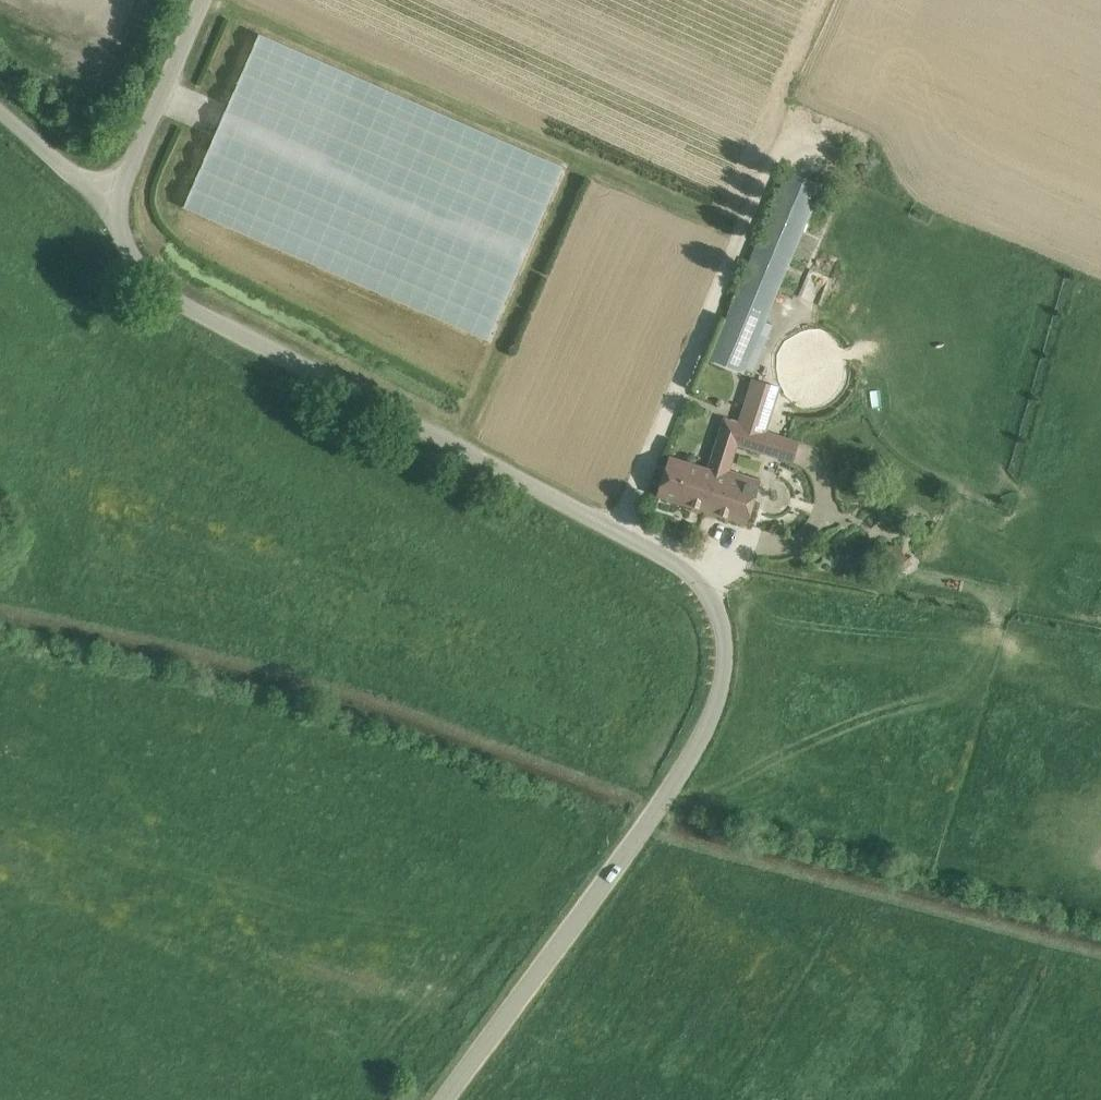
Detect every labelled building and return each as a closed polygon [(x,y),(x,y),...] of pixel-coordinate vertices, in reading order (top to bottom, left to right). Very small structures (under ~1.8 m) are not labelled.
[(183,211),(489,346),(566,172),(260,38),(183,211)] [(789,170),(711,357),(743,371),(754,375),(774,326),(764,322),(822,184),(812,180),(789,170)] [(816,170),(812,180),(822,184),(830,187),(834,178),(816,170)] [(816,269),(804,294),(821,302),(833,276),(816,269)] [(710,471),(706,470),(706,472),(718,475),(707,510),(712,512),(712,511),(716,512),(716,513),(748,523),(759,485),(727,476),(737,443),(759,450),(764,433),(760,431),(775,386),(754,379),(739,425),(726,421),(710,471)] [(701,508),(707,510),(718,475),(706,472),(706,470),(668,461),(658,495),(695,507),(695,505),(701,507),(701,508)] [(880,558),(896,577),(913,563),(897,544),(880,558)]
